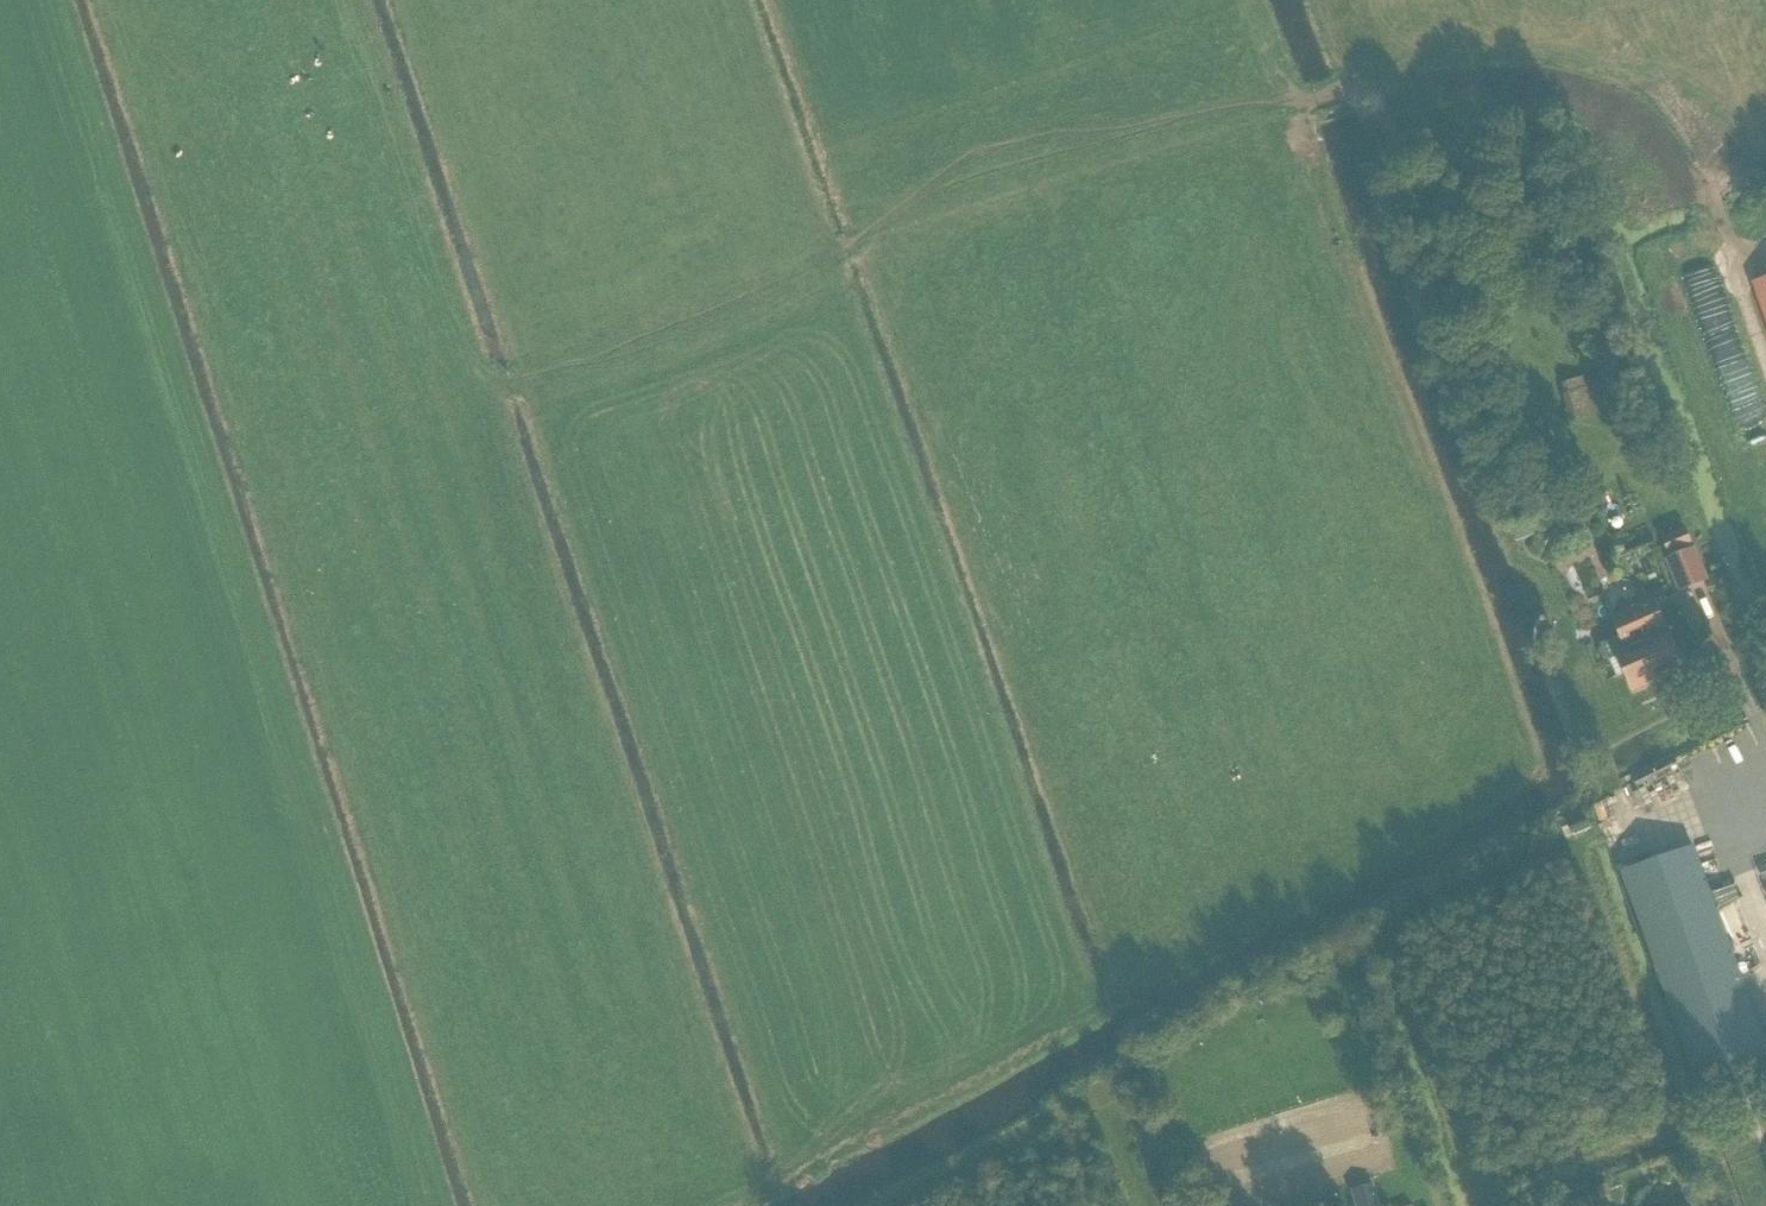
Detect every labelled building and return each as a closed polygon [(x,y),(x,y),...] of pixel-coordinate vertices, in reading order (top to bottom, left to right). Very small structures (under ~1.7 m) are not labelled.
[(1753,282),(1765,320),(1765,277),(1753,282)] [(1572,419),(1597,411),(1588,385),(1563,392),(1572,419)] [(1684,525),(1660,535),(1668,554),(1692,544),(1684,525)] [(1681,587),(1705,577),(1694,550),(1669,561),(1681,587)] [(1623,635),(1603,643),(1600,649),(1604,656),(1609,658),(1620,653),(1635,688),(1682,668),(1662,624),(1652,601),(1615,617),(1623,635)] [(1697,1081),(1765,1056),(1765,1048),(1710,891),(1638,917),(1697,1081)] [(1373,1183),(1351,1189),(1357,1205),(1380,1205),(1373,1183)] [(1572,1203),(1573,1205),(1593,1205),(1590,1197),(1572,1203)]
